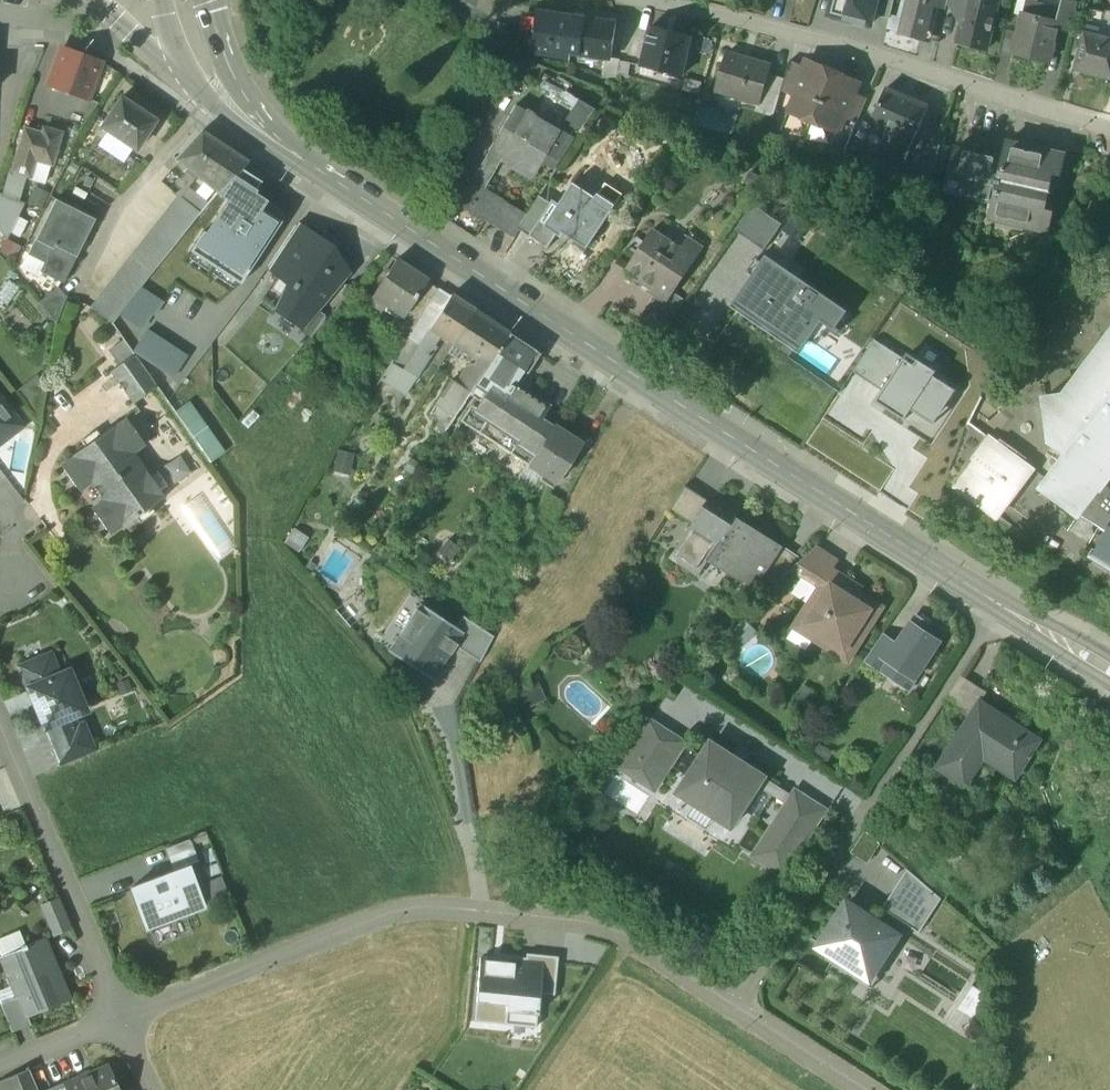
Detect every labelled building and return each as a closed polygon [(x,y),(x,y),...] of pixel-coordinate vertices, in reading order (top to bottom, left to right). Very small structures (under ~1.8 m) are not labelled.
[(829,15),(870,25),(873,15),(877,0),(833,0),(829,15)] [(873,15),(889,19),(894,0),(877,0),(873,15)] [(900,35),(901,35),(903,29),(925,34),(932,4),(946,7),(947,3),(948,0),(909,0),(900,35)] [(965,8),(957,43),(987,51),(995,15),(999,0),(967,0),(965,8)] [(1061,9),(1027,0),(1014,52),(1051,62),(1059,28),(1064,10),(1061,9)] [(1078,4),(1063,0),(1061,9),(1064,10),(1059,28),(1070,31),(1078,4)] [(1104,11),(1092,8),(1086,32),(1098,35),(1104,11)] [(584,19),(536,11),(530,52),(570,58),(571,54),(584,19)] [(1104,11),(1098,35),(1109,39),(1109,13),(1104,11)] [(615,23),(584,19),(571,54),(609,60),(615,23)] [(689,36),(650,27),(642,67),(681,75),(689,36)] [(1076,69),(1109,78),(1109,39),(1098,35),(1086,32),(1076,69)] [(100,62),(62,48),(48,86),(86,100),(100,62)] [(769,66),(726,53),(715,92),(757,104),(758,104),(767,75),(769,66)] [(803,67),(789,62),(783,80),(780,91),(793,97),(800,80),(798,80),(803,68),(803,67)] [(832,73),(806,62),(803,67),(803,68),(798,80),(800,80),(793,97),(794,98),(788,112),(811,122),(832,73)] [(618,65),(604,63),(601,82),(615,84),(618,65)] [(832,73),(811,122),(837,133),(843,119),(854,94),(858,84),(832,73)] [(783,80),(767,75),(758,104),(757,104),(755,112),(773,117),(780,91),(783,80)] [(927,107),(885,89),(870,123),(871,123),(885,130),(912,141),(914,136),(927,107)] [(866,100),(854,94),(843,119),(855,124),(866,100)] [(155,121),(121,97),(100,126),(135,150),(155,121)] [(569,111),(576,124),(595,115),(588,101),(569,111)] [(562,134),(515,106),(457,206),(501,232),(514,208),(484,190),(499,163),(533,183),(546,162),(562,134)] [(811,122),(788,112),(777,138),(802,142),(811,122)] [(871,123),(862,143),(877,149),(885,130),(871,123)] [(41,133),(24,128),(11,173),(25,177),(29,178),(34,161),(51,166),(61,133),(42,128),(41,133)] [(877,149),(903,161),(912,141),(885,130),(877,149)] [(247,162),(202,132),(176,159),(187,168),(184,172),(192,179),(196,175),(217,193),(218,191),(241,169),(247,162)] [(562,134),(546,162),(557,169),(575,141),(562,134)] [(942,141),(914,136),(912,141),(903,161),(902,167),(935,172),(942,141)] [(998,158),(956,149),(949,184),(959,186),(957,194),(994,202),(990,220),(1048,233),(1052,212),(1037,208),(1041,191),(1051,194),(1051,190),(1042,188),(1046,171),(1061,175),(1065,154),(1007,141),(1003,162),(998,161),(998,158)] [(191,252),(239,283),(279,222),(263,211),(270,202),(257,194),(263,184),(241,169),(215,194),(225,201),(191,252)] [(25,177),(11,173),(7,184),(22,188),(25,177)] [(192,179),(91,308),(112,323),(121,311),(139,289),(168,252),(179,239),(197,216),(204,208),(215,194),(217,193),(196,175),(192,179)] [(560,205),(546,226),(558,234),(560,231),(588,250),(614,211),(574,184),(560,205)] [(551,203),(540,196),(527,216),(519,229),(548,249),(558,234),(546,226),(560,205),(553,200),(551,203)] [(56,199),(28,255),(45,263),(41,272),(64,284),(96,219),(56,199)] [(738,230),(766,249),(782,224),(756,207),(754,205),(738,230)] [(527,216),(514,208),(501,232),(513,239),(519,229),(527,216)] [(801,242),(814,222),(797,211),(784,230),(801,242)] [(329,246),(296,224),(267,267),(266,269),(292,286),(276,309),(279,311),(280,309),(302,324),(301,326),(303,327),(319,303),(321,305),(330,291),(333,294),(346,274),(321,258),(329,246)] [(698,258),(653,229),(628,268),(655,287),(651,293),(655,296),(667,304),(675,293),(698,258)] [(735,300),(800,345),(818,318),(833,329),(845,312),(765,257),(735,300)] [(395,260),(372,296),(402,316),(403,317),(426,282),(406,269),(407,267),(395,260)] [(426,282),(403,317),(402,316),(397,324),(409,332),(437,289),(426,282)] [(58,288),(39,303),(55,324),(66,298),(58,288)] [(139,289),(121,311),(144,327),(152,314),(155,316),(163,303),(139,289)] [(409,332),(407,336),(419,344),(421,340),(450,296),(449,295),(449,296),(438,289),(437,289),(409,332)] [(667,304),(655,296),(640,318),(664,334),(686,301),(675,293),(667,304)] [(450,296),(421,340),(432,347),(433,346),(439,336),(452,345),(474,311),(450,296)] [(508,334),(474,311),(452,345),(478,362),(486,367),(508,334)] [(135,353),(173,378),(187,356),(150,331),(135,353)] [(548,411),(513,388),(523,372),(527,375),(540,355),(508,334),(486,367),(473,386),(485,393),(473,411),(485,419),(476,434),(527,466),(552,427),(553,426),(543,419),(548,411)] [(419,344),(407,336),(390,362),(392,363),(402,369),(419,344)] [(1066,396),(1046,398),(1052,441),(1067,452),(1060,462),(1041,488),(1080,517),(1082,514),(1098,524),(1109,531),(1109,530),(1109,488),(1105,484),(1109,476),(1109,337),(1066,396)] [(120,360),(132,348),(122,338),(110,350),(120,360)] [(402,369),(402,370),(415,378),(435,347),(433,346),(432,347),(421,340),(419,344),(402,369)] [(885,390),(905,358),(876,340),(856,372),(885,390)] [(135,354),(110,372),(132,403),(157,386),(135,354)] [(877,401),(906,420),(913,410),(926,418),(934,406),(943,412),(957,390),(935,376),(938,372),(919,360),(916,365),(905,358),(885,390),(877,401)] [(475,367),(467,368),(460,379),(465,382),(472,387),(473,386),(486,367),(478,362),(475,367)] [(472,387),(465,382),(459,390),(467,395),(472,387)] [(179,407),(209,460),(224,451),(193,399),(179,407)] [(0,408),(0,442),(20,426),(4,405),(0,408)] [(149,475),(133,453),(144,445),(126,419),(115,428),(114,426),(72,456),(73,458),(61,466),(79,491),(91,483),(103,501),(92,509),(110,534),(121,526),(122,528),(165,497),(161,491),(149,475)] [(580,445),(552,427),(527,466),(541,476),(554,485),(580,445)] [(1028,468),(993,442),(958,488),(998,518),(1019,490),(1015,486),(1028,468)] [(168,486),(156,469),(149,475),(161,491),(168,486)] [(554,485),(541,476),(538,480),(551,489),(554,485)] [(712,501),(687,485),(682,493),(671,509),(694,524),(695,525),(708,504),(709,505),(712,501)] [(709,505),(708,504),(695,525),(694,524),(673,557),(701,575),(711,559),(710,559),(735,521),(737,518),(712,501),(709,505)] [(761,538),(735,521),(710,559),(711,559),(729,571),(735,562),(761,580),(782,549),(781,548),(762,536),(761,538)] [(1109,531),(1094,555),(1109,565),(1109,530),(1109,531)] [(803,560),(782,546),(781,548),(782,549),(761,580),(774,587),(794,569),(803,560)] [(838,562),(816,548),(803,560),(794,569),(805,577),(806,577),(806,576),(822,586),(822,587),(831,573),(838,562)] [(884,606),(831,573),(822,587),(822,586),(812,601),(811,601),(795,627),(849,662),(884,606)] [(822,586),(806,576),(806,577),(805,577),(797,592),(811,601),(812,601),(822,586)] [(463,633),(455,628),(419,604),(388,652),(431,680),(454,646),(463,633)] [(463,633),(454,646),(479,662),(493,637),(462,616),(455,628),(463,633)] [(929,624),(917,616),(912,623),(924,631),(929,624)] [(899,643),(887,661),(889,662),(882,673),(908,690),(940,642),(924,631),(912,623),(899,643)] [(899,643),(884,633),(865,662),(882,673),(889,662),(887,661),(899,643)] [(49,656),(21,668),(29,688),(58,676),(49,656)] [(58,676),(29,688),(45,727),(72,716),(84,711),(68,672),(58,676)] [(987,693),(961,676),(944,703),(970,720),(980,704),(987,693)] [(1039,741),(980,704),(970,720),(939,768),(979,794),(986,783),(983,781),(988,773),(984,770),(989,762),(1015,778),(1039,741)] [(72,716),(48,726),(52,737),(77,727),(72,716)] [(687,742),(652,720),(637,743),(672,766),(687,742)] [(52,737),(50,738),(62,766),(94,752),(83,725),(77,727),(52,737)] [(672,766),(637,743),(629,754),(664,777),(665,777),(672,766)] [(765,777),(713,743),(681,792),(733,826),(765,777)] [(664,777),(629,754),(621,767),(622,768),(656,790),(664,777)] [(827,815),(795,795),(750,862),(782,882),(827,815)] [(189,839),(165,848),(174,871),(188,866),(198,862),(189,839)] [(174,871),(131,888),(146,929),(204,907),(188,866),(174,871)] [(908,869),(882,909),(884,910),(904,923),(920,933),(942,899),(908,869)] [(69,927),(58,900),(42,907),(53,934),(69,927)] [(878,919),(869,913),(867,915),(848,902),(820,946),(871,979),(899,936),(897,934),(880,923),(881,921),(878,919)] [(904,923),(884,910),(878,919),(881,921),(880,923),(897,934),(904,923)] [(25,946),(25,945),(20,947),(20,950),(0,958),(17,999),(25,1018),(26,1017),(68,1000),(43,939),(25,946)] [(525,954),(525,962),(542,963),(538,994),(554,996),(558,957),(525,954)] [(536,1016),(538,994),(542,963),(525,962),(479,957),(472,1023),(506,1027),(508,1013),(536,1016)] [(973,984),(963,1009),(979,1016),(990,991),(973,984)] [(17,999),(2,1005),(13,1031),(29,1025),(26,1017),(25,1018),(17,999)] [(64,1084),(66,1089),(118,1089),(112,1076),(111,1076),(107,1067),(64,1084)] [(29,1070),(0,1082),(0,1089),(37,1089),(29,1070)]
